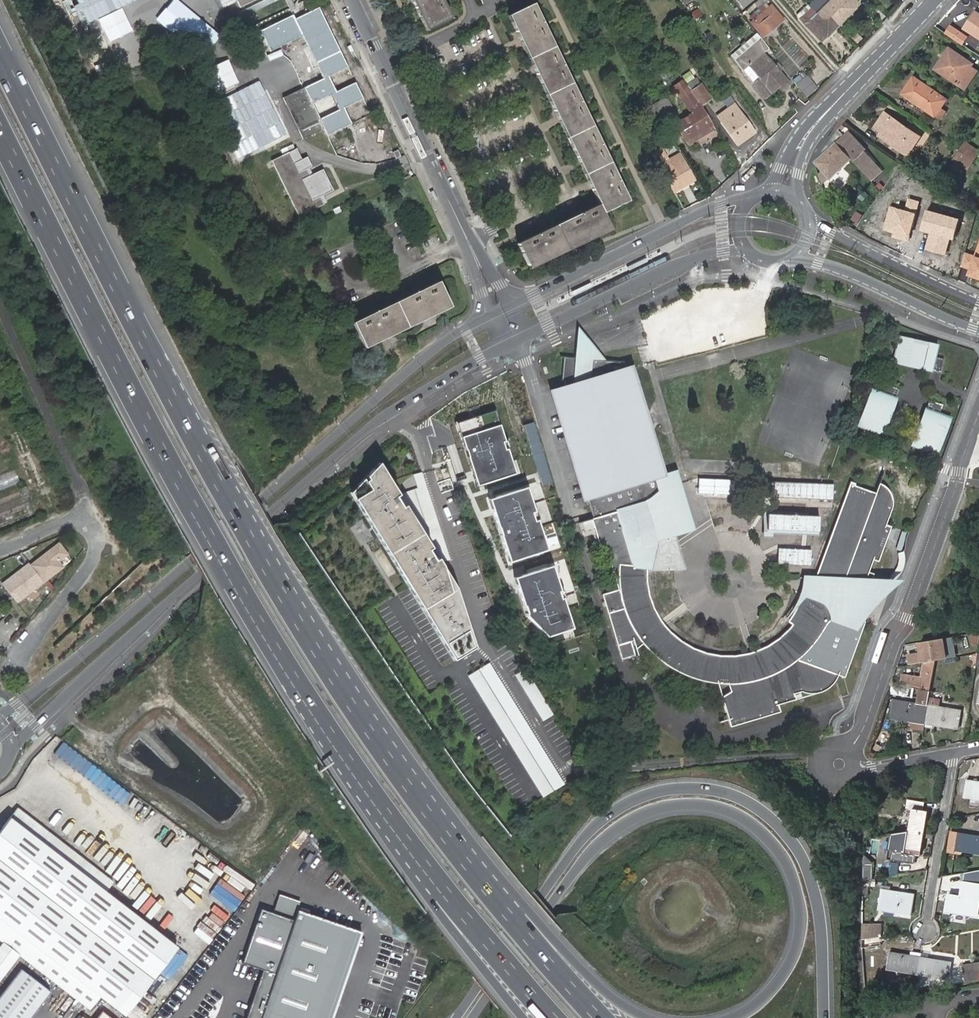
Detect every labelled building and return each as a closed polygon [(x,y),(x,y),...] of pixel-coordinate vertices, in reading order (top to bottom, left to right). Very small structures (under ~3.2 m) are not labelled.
[(413,2),(427,30),(453,17),(444,0),(412,0),(413,2)] [(745,11),(759,0),(736,0),(745,11)] [(838,26),(857,9),(856,7),(859,4),(856,0),(825,0),(826,1),(815,12),(823,21),(828,16),(838,26)] [(592,183),(601,203),(520,242),(532,268),(549,259),(558,255),(570,249),(586,242),(595,237),(614,229),(605,211),(630,199),(617,172),(606,150),(593,123),(584,104),(561,57),(546,26),(535,3),(510,15),(522,41),(536,68),(561,120),(582,162),(592,183)] [(270,51),(303,36),(323,78),(300,90),(303,96),(286,104),(304,139),(325,128),(328,135),(352,123),(345,107),(364,98),(356,81),(337,91),(329,75),(348,66),(320,6),(295,18),(294,14),(261,30),(270,51)] [(783,21),(770,7),(751,25),(764,39),(783,21)] [(815,12),(812,9),(805,15),(809,20),(804,24),(821,42),(838,26),(828,16),(823,21),(815,12)] [(976,11),(965,27),(978,37),(978,13),(976,11)] [(965,36),(950,26),(945,33),(960,43),(965,36)] [(764,53),(768,49),(759,37),(733,59),(742,69),(746,66),(757,78),(752,83),(764,97),(778,85),(782,90),(790,83),(779,71),(782,68),(777,63),(774,65),(764,53)] [(947,58),(939,70),(965,88),(976,71),(969,66),(972,63),(949,48),(943,56),(947,58)] [(935,68),(939,70),(947,58),(943,56),(935,68)] [(803,73),(793,81),(800,90),(810,82),(803,73)] [(696,78),(685,85),(700,108),(712,99),(696,78)] [(902,93),(934,116),(946,100),(913,78),(902,93)] [(713,129),(700,108),(685,85),(682,81),(672,87),(689,114),(674,123),(688,145),(713,129)] [(303,96),(300,90),(284,98),(286,104),(303,96)] [(658,115),(673,109),(667,97),(653,103),(658,115)] [(719,114),(737,143),(754,133),(735,104),(719,114)] [(890,140),(909,153),(921,137),(886,113),(875,129),(881,134),(879,136),(888,142),(890,140)] [(848,131),(843,136),(851,144),(856,139),(848,131)] [(830,180),(858,154),(860,156),(865,151),(867,150),(856,139),(851,144),(843,136),(814,164),(822,172),(829,179),(830,180)] [(908,156),(909,153),(890,140),(888,142),(908,156)] [(952,159),(967,170),(978,153),(978,150),(965,141),(952,159)] [(273,159),(300,216),(325,204),(320,195),(314,198),(304,180),(311,176),(307,167),(300,171),(290,151),(273,159)] [(855,162),(861,169),(872,158),(865,151),(860,156),(855,162)] [(675,161),(662,168),(664,172),(675,192),(696,181),(681,155),(674,158),(675,161)] [(829,179),(822,172),(818,176),(821,186),(829,179)] [(905,210),(890,206),(884,229),(894,232),(892,237),(909,242),(921,200),(909,197),(905,210)] [(960,219),(927,209),(921,230),(930,233),(925,249),(945,254),(950,238),(954,239),(960,219)] [(975,256),(966,253),(961,267),(969,270),(966,276),(978,280),(978,244),(975,256)] [(441,280),(355,321),(367,347),(453,305),(441,280)] [(861,318),(859,325),(869,327),(871,317),(861,314),(861,318)] [(574,358),(579,358),(577,385),(588,381),(590,360),(604,361),(585,339),(578,330),(576,331),(575,343),(574,358)] [(898,364),(938,373),(942,359),(931,357),(934,346),(899,338),(896,349),(901,351),(898,364)] [(893,363),(898,364),(901,351),(896,349),(893,363)] [(618,363),(604,361),(590,360),(588,381),(577,385),(579,358),(574,358),(568,357),(563,356),(561,382),(563,382),(565,389),(553,392),(584,500),(587,500),(592,518),(587,520),(597,553),(602,551),(614,590),(597,594),(613,645),(626,641),(629,640),(632,649),(637,643),(646,651),(657,660),(664,665),(678,672),(681,673),(692,677),(703,680),(707,681),(716,682),(719,682),(723,683),(726,683),(730,683),(733,682),(734,683),(735,687),(734,688),(720,694),(730,725),(748,720),(748,716),(765,715),(780,710),(779,703),(796,697),(794,691),(799,689),(803,691),(806,691),(810,692),(813,692),(817,691),(821,690),(824,689),(830,685),(833,683),(837,677),(838,673),(844,676),(865,620),(863,619),(844,612),(850,596),(866,596),(872,577),(874,573),(869,571),(874,559),(878,561),(891,525),(887,523),(890,514),(892,509),(894,501),(893,498),(893,497),(892,494),(890,490),(885,486),(884,485),(883,485),(880,483),(877,493),(851,483),(818,577),(812,595),(806,593),(790,618),(795,621),(789,629),(782,635),(775,641),(767,646),(758,651),(753,653),(757,664),(752,666),(748,654),(740,656),(731,657),(725,657),(712,656),(702,654),(693,650),(685,646),(677,641),(669,635),(663,628),(660,625),(652,633),(649,629),(657,621),(652,613),(648,604),(645,595),(643,586),(642,576),(642,567),(634,566),(636,533),(679,522),(675,509),(662,490),(658,477),(665,475),(634,367),(620,372),(618,363)] [(883,427),(898,388),(886,383),(882,393),(871,389),(857,424),(868,428),(870,422),(883,427)] [(928,445),(926,450),(937,454),(950,420),(940,416),(944,406),(930,401),(915,440),(928,445)] [(496,409),(455,421),(475,485),(515,473),(496,409)] [(881,433),(883,427),(870,422),(868,428),(881,433)] [(47,484),(24,426),(7,433),(30,490),(47,484)] [(913,446),(926,450),(928,445),(915,440),(913,446)] [(515,466),(532,463),(528,441),(512,443),(515,466)] [(381,467),(353,494),(456,664),(475,649),(459,594),(381,467)] [(19,485),(15,469),(0,473),(0,489),(19,485)] [(681,567),(671,531),(687,525),(672,474),(665,475),(658,477),(662,490),(675,509),(679,522),(636,533),(634,566),(642,567),(648,568),(681,567)] [(527,484),(487,497),(507,562),(547,550),(527,484)] [(60,540),(30,564),(44,581),(46,583),(66,567),(61,561),(71,554),(60,540)] [(902,573),(903,571),(905,568),(905,565),(906,560),(906,556),(904,551),(899,553),(899,556),(899,560),(898,567),(894,573),(890,576),(894,581),(899,578),(902,573)] [(29,562),(2,583),(18,602),(44,581),(30,564),(29,562)] [(550,564),(512,576),(524,613),(546,636),(571,628),(550,564)] [(801,591),(806,593),(812,595),(818,577),(807,577),(801,591)] [(891,584),(872,577),(866,596),(850,596),(844,612),(863,619),(891,584)] [(787,616),(790,618),(806,593),(801,591),(801,592),(794,604),(787,616)] [(660,625),(657,621),(649,629),(652,633),(660,625)] [(943,639),(920,643),(922,653),(909,656),(911,665),(924,663),(935,661),(947,659),(943,639)] [(613,645),(617,658),(631,654),(626,641),(613,645)] [(749,653),(748,654),(752,666),(757,664),(753,653),(749,653)] [(968,667),(975,668),(976,666),(978,653),(970,654),(968,667)] [(935,661),(924,663),(922,678),(903,675),(902,684),(931,689),(935,661)] [(489,664),(469,676),(543,798),(565,784),(495,673),(489,664)] [(541,721),(552,715),(525,668),(514,674),(541,721)] [(716,682),(720,694),(734,688),(733,682),(730,683),(726,683),(723,683),(719,682),(716,682)] [(907,687),(896,686),(895,694),(905,695),(907,687)] [(912,727),(924,729),(925,723),(928,705),(930,691),(920,689),(918,704),(894,700),(891,718),(907,720),(913,721),(912,727)] [(928,705),(925,723),(959,728),(962,711),(928,705)] [(62,742),(53,754),(122,804),(131,792),(62,742)] [(963,795),(978,798),(978,782),(966,779),(963,795)] [(912,809),(909,831),(923,833),(927,812),(923,811),(924,802),(907,799),(905,808),(912,809)] [(124,1015),(176,947),(104,892),(112,882),(17,807),(0,829),(0,940),(4,942),(19,954),(91,1010),(101,997),(124,1015)] [(120,815),(116,820),(130,829),(133,824),(120,815)] [(923,833),(909,831),(905,852),(899,851),(897,859),(914,862),(916,854),(920,854),(923,833)] [(955,848),(978,852),(978,836),(958,832),(955,848)] [(863,858),(863,878),(872,878),(872,858),(863,858)] [(882,888),(878,909),(910,914),(914,894),(882,888)] [(945,910),(977,915),(978,902),(978,899),(948,894),(945,910)] [(359,933),(294,912),(260,1017),(328,1017),(359,933)] [(861,941),(861,950),(882,947),(881,938),(869,940),(861,941)] [(19,954),(4,942),(0,947),(0,979),(19,954)] [(885,966),(917,972),(919,956),(889,950),(885,966)] [(919,956),(917,972),(949,978),(952,962),(919,956)] [(50,993),(20,970),(0,996),(0,1017),(31,1017),(50,993)] [(964,981),(978,979),(978,972),(963,975),(964,981)]
